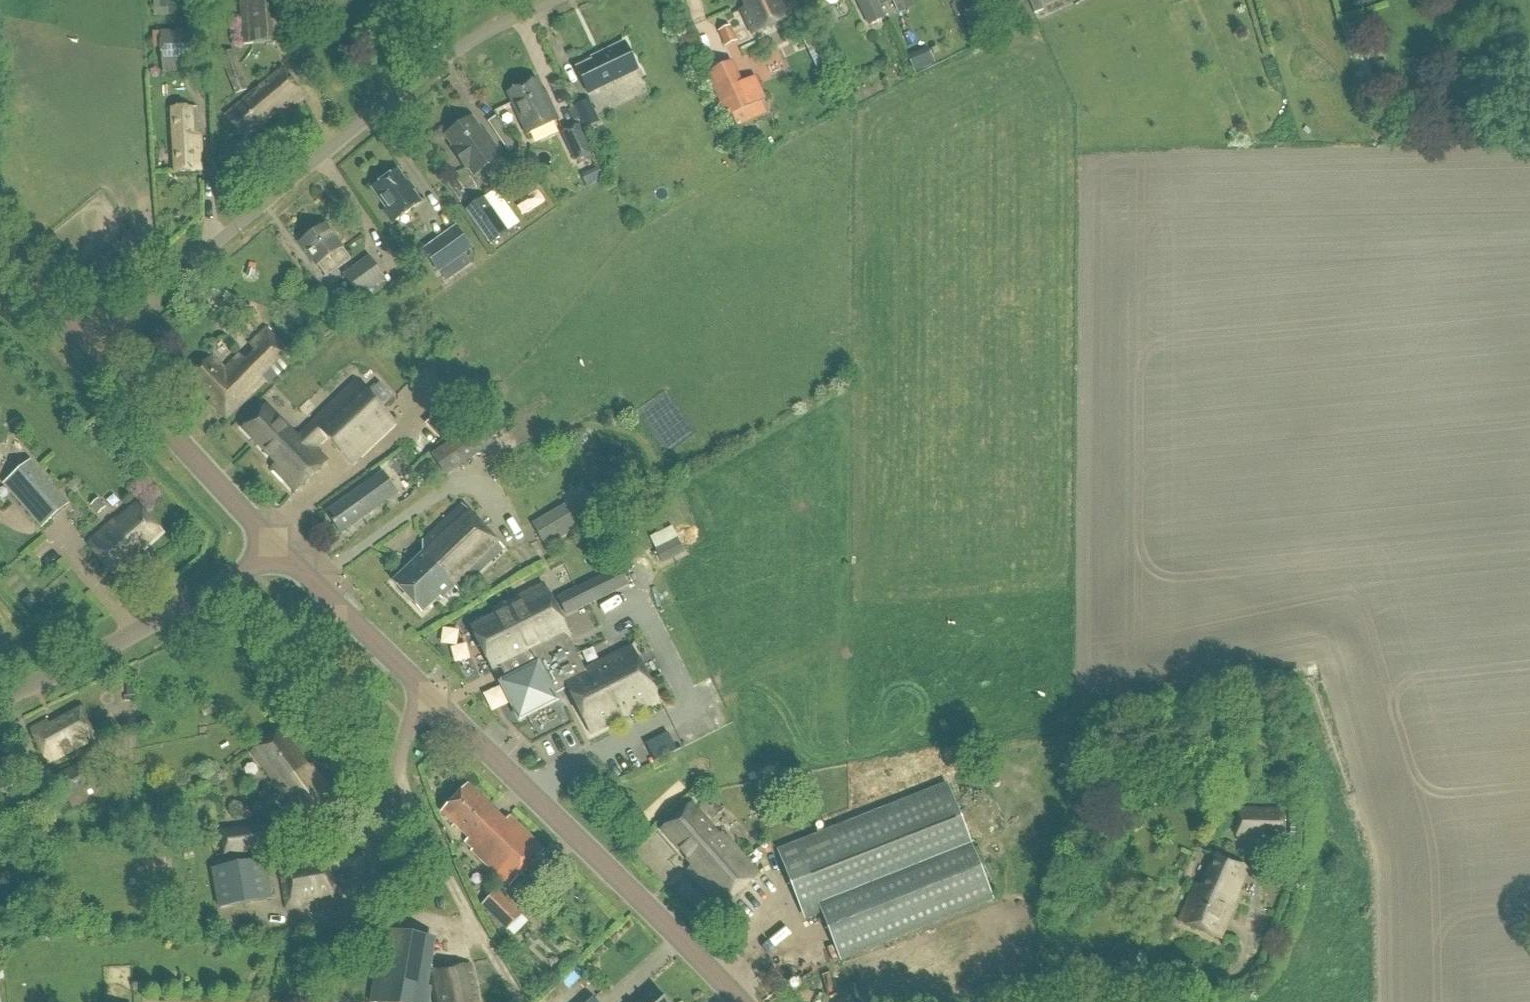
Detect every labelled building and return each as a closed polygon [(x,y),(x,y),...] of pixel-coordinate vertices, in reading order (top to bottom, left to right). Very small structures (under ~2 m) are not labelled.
[(291,0),(244,0),(247,45),(293,43),(291,0)] [(780,0),(742,0),(746,8),(739,11),(751,36),(789,18),(780,0)] [(877,0),(856,0),(870,28),(887,20),(877,0)] [(911,0),(893,0),(899,14),(914,7),(911,0)] [(1359,75),(1378,70),(1366,15),(1346,19),(1359,75)] [(738,42),(732,27),(719,32),(726,47),(738,42)] [(193,61),(192,42),(162,43),(162,62),(193,61)] [(625,46),(624,43),(592,59),(594,62),(577,70),(589,94),(637,70),(625,46)] [(247,91),(233,51),(222,55),(236,95),(247,91)] [(753,107),(733,62),(708,74),(728,118),(753,107)] [(298,90),(280,67),(259,85),(260,87),(225,116),(245,140),(275,114),(278,118),(302,98),(298,90)] [(548,105),(536,79),(507,93),(526,135),(557,120),(550,104),(548,105)] [(589,101),(575,108),(585,130),(600,123),(589,101)] [(197,135),(196,109),(172,110),(175,173),(202,172),(200,135),(197,135)] [(487,140),(471,117),(444,136),(452,147),(450,148),(466,170),(468,169),(473,177),(502,156),(489,139),(487,140)] [(517,148),(496,117),(488,123),(509,153),(517,148)] [(592,153),(580,125),(561,134),(573,162),(592,153)] [(421,203),(397,170),(371,189),(386,210),(383,212),(391,224),(421,203)] [(520,224),(496,190),(466,211),(490,245),(520,224)] [(350,260),(325,224),(299,244),(316,267),(318,266),(326,277),(350,260)] [(473,249),(456,226),(422,251),(439,274),(473,249)] [(386,280),(369,258),(343,277),(359,299),(386,280)] [(294,360),(266,331),(250,346),(255,352),(246,362),(240,355),(224,370),(212,357),(191,377),(212,399),(210,401),(226,419),(265,381),(268,384),(294,360)] [(368,394),(356,382),(297,439),(270,412),(266,407),(243,430),(276,464),(272,468),(295,492),(326,462),(310,446),(322,434),(352,464),(395,423),(392,420),(382,410),(393,399),(378,384),(368,394)] [(493,445),(479,424),(431,457),(445,478),(493,445)] [(420,458),(406,445),(389,463),(403,476),(420,458)] [(69,504),(31,461),(3,486),(42,529),(69,504)] [(398,493),(382,472),(325,513),(341,534),(398,493)] [(591,495),(537,523),(548,545),(602,518),(591,495)] [(504,549),(462,504),(422,542),(422,554),(392,583),(422,615),(439,599),(441,601),(454,589),(458,593),(504,549)] [(161,533),(136,505),(118,520),(117,519),(87,545),(117,579),(140,559),(136,555),(161,533)] [(513,550),(528,541),(521,529),(506,538),(513,550)] [(628,586),(618,566),(557,597),(568,617),(628,586)] [(502,683),(519,718),(554,701),(551,696),(566,688),(590,735),(658,700),(631,647),(584,670),(573,648),(573,649),(567,637),(569,636),(543,585),(511,601),(513,607),(470,629),(490,668),(498,665),(506,681),(502,683)] [(444,635),(458,667),(475,659),(462,628),(444,635)] [(95,737),(80,710),(49,727),(47,722),(31,731),(48,764),(88,743),(87,742),(95,737)] [(308,768),(278,731),(250,754),(273,782),(270,785),(304,828),(338,800),(311,766),(308,768)] [(438,740),(434,732),(422,738),(425,746),(438,740)] [(562,752),(573,746),(565,733),(554,739),(562,752)] [(74,810),(108,791),(90,759),(56,778),(74,810)] [(11,760),(0,764),(0,787),(1,791),(19,785),(11,760)] [(994,902),(947,784),(778,851),(806,921),(822,914),(841,962),(994,902)] [(505,822),(468,786),(441,814),(468,840),(465,843),(472,850),(471,851),(509,888),(544,851),(509,817),(505,822)] [(723,812),(710,798),(701,806),(714,821),(723,812)] [(722,841),(691,804),(661,830),(693,867),(689,870),(721,908),(758,875),(726,837),(722,841)] [(1285,810),(1236,809),(1236,841),(1284,841),(1285,810)] [(284,849),(281,824),(221,832),(224,856),(284,849)] [(340,861),(339,852),(279,863),(287,909),(299,907),(298,902),(332,896),(326,863),(340,861)] [(1246,868),(1215,857),(1201,889),(1195,886),(1178,923),(1220,940),(1246,868)] [(274,899),(266,859),(204,871),(211,911),(274,899)] [(523,916),(497,890),(482,906),(507,932),(523,916)] [(382,931),(370,1001),(427,1001),(430,988),(425,987),(433,940),(382,931)] [(469,965),(428,973),(433,1001),(476,1001),(469,965)] [(653,989),(639,1001),(665,1001),(653,989)]
